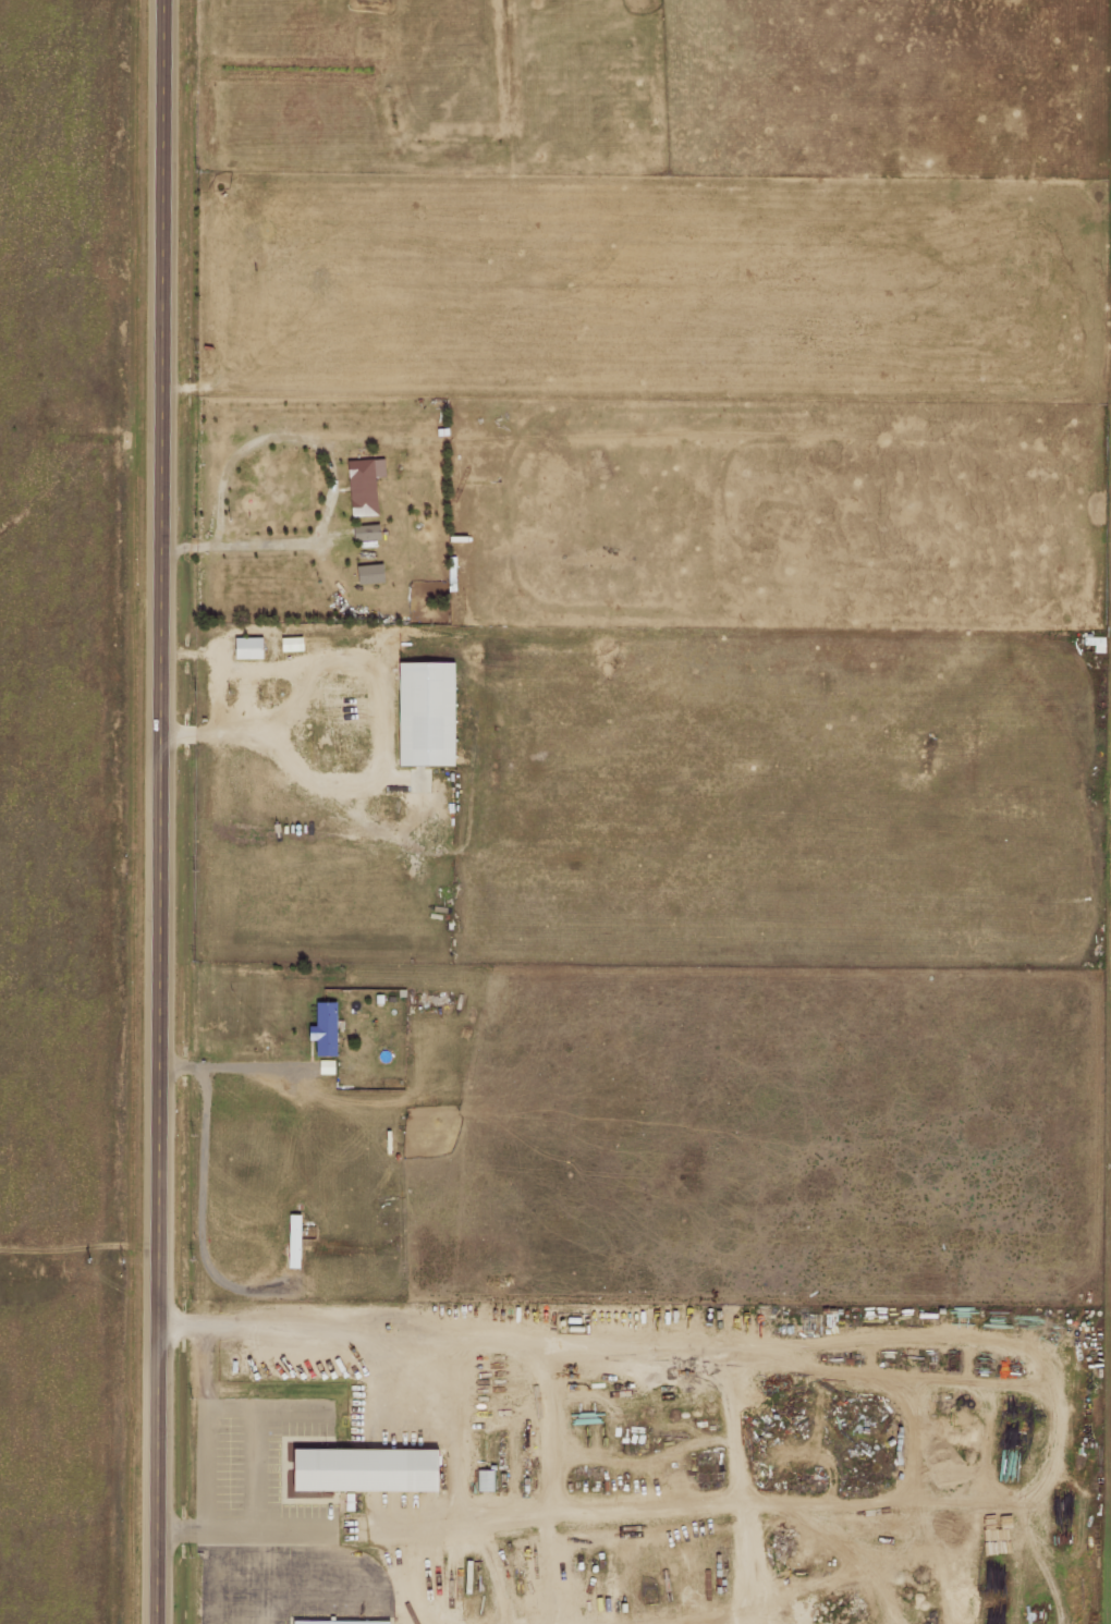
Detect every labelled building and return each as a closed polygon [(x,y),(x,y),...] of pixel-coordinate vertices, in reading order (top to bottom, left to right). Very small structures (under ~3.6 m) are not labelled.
[(346,459),(348,515),(377,514),(375,476),(384,475),(383,458),(346,459)] [(380,563),(355,565),(356,582),(381,581),(380,563)] [(260,637),(233,636),(232,657),(259,658),(260,637)] [(279,636),(279,650),(300,650),(300,636),(279,636)] [(395,661),(451,661),(451,765),(395,765),(395,661)] [(315,1001),(334,1001),(334,1054),(314,1054),(314,1040),(307,1040),(307,1025),(315,1025),(315,1001)] [(285,1267),(297,1267),(298,1214),(286,1214),(285,1267)] [(291,1449),(291,1490),(435,1490),(435,1449),(291,1449)] [(492,1469),(476,1470),(476,1491),(493,1490),(492,1469)]
